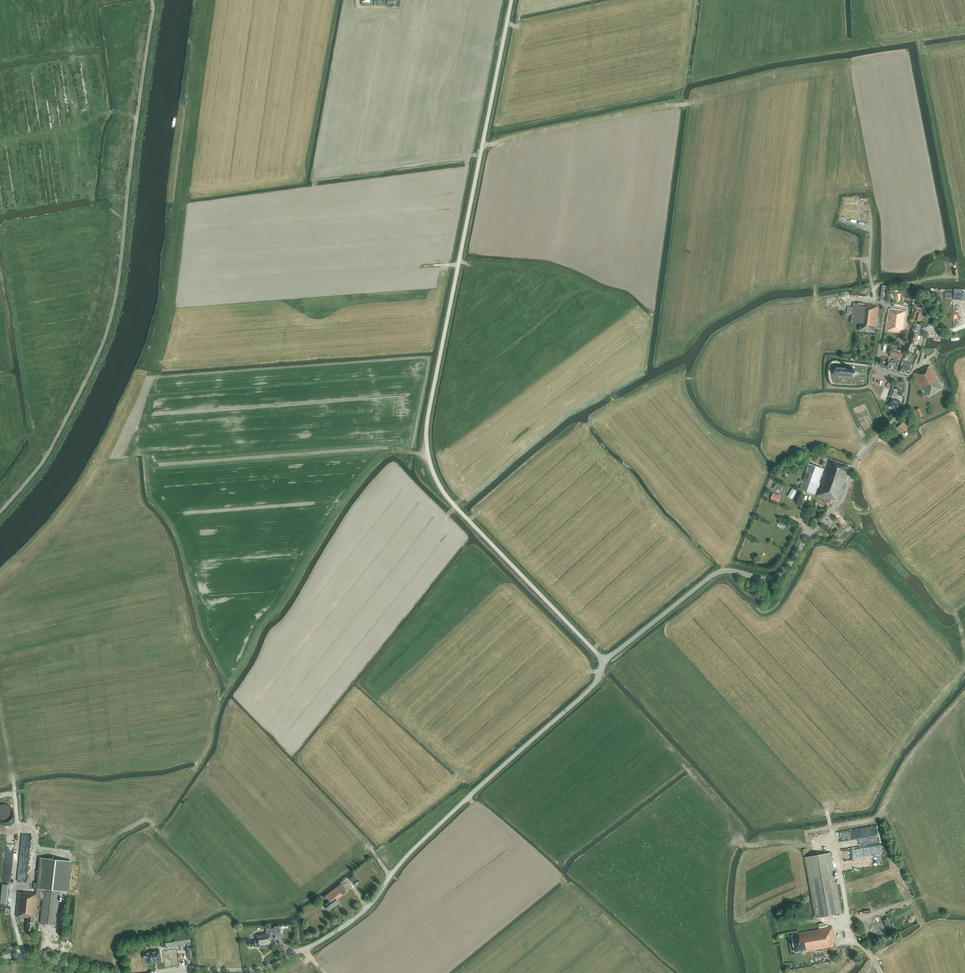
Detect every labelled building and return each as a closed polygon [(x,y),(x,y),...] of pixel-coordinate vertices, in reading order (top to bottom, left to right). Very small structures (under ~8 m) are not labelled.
[(876,323),(879,307),(874,306),(874,305),(853,303),(853,308),(848,307),(847,314),(852,314),(851,322),(860,323),(859,331),(875,333),(876,323)] [(902,332),(905,312),(901,312),(901,311),(890,309),(887,330),(902,332)] [(922,314),(922,312),(916,310),(915,313),(914,312),(913,318),(914,319),(913,320),(915,320),(922,322),(924,315),(922,314)] [(918,332),(920,326),(914,324),(911,331),(915,333),(915,332),(918,332)] [(915,345),(918,334),(911,332),(906,350),(911,352),(913,345),(915,345)] [(898,364),(900,360),(900,357),(901,355),(892,351),(891,354),(890,357),(894,358),(893,360),(889,359),(888,361),(886,367),(896,370),(898,364)] [(911,368),(912,364),(902,361),(901,365),(899,371),(909,374),(911,368)] [(939,383),(930,366),(926,368),(925,367),(914,374),(924,392),(925,391),(928,396),(941,389),(938,384),(939,383)] [(837,368),(837,369),(836,369),(834,371),(834,374),(835,375),(836,375),(836,376),(836,377),(837,377),(837,376),(840,376),(840,377),(840,376),(843,377),(844,377),(846,377),(847,377),(850,377),(853,377),(854,375),(856,375),(857,375),(857,374),(856,374),(856,373),(856,372),(857,372),(856,372),(856,371),(856,372),(854,372),(854,369),(851,369),(850,369),(847,369),(847,368),(847,369),(844,368),(841,368),(840,368),(837,368)] [(897,410),(901,402),(892,398),(889,406),(897,410)] [(916,420),(923,416),(920,408),(912,411),(916,420)] [(901,434),(908,427),(903,422),(896,430),(901,434)] [(831,460),(830,459),(828,464),(829,465),(829,466),(828,466),(818,495),(833,501),(833,500),(838,501),(847,476),(846,476),(848,471),(850,466),(849,466),(831,459),(831,460)] [(815,494),(824,469),(808,464),(803,480),(802,483),(800,489),(815,494)] [(797,492),(792,489),(789,495),(793,498),(797,492)] [(8,822),(9,821),(10,821),(10,820),(11,819),(12,819),(12,818),(13,817),(13,816),(13,815),(14,814),(14,813),(14,812),(13,812),(13,811),(13,810),(13,809),(12,809),(12,808),(11,807),(10,806),(9,805),(8,805),(7,805),(6,804),(5,804),(4,804),(3,804),(2,804),(1,805),(0,805),(0,821),(1,822),(2,822),(3,822),(4,822),(5,822),(6,822),(7,822),(8,822)] [(867,847),(867,857),(883,856),(882,846),(867,847)] [(815,918),(842,913),(831,853),(805,858),(815,918)] [(68,892),(72,862),(39,858),(37,883),(36,888),(37,888),(68,892)] [(328,901),(323,904),(328,911),(338,903),(336,899),(347,891),(342,884),(328,895),(325,897),(328,901)] [(2,886),(0,906),(8,906),(10,886),(2,886)] [(56,925),(60,892),(37,889),(36,889),(36,893),(24,892),(24,893),(18,892),(16,917),(28,918),(27,930),(33,930),(34,915),(36,915),(38,898),(43,899),(40,923),(56,925)] [(257,940),(249,941),(249,947),(256,946),(256,947),(272,945),(271,936),(270,936),(270,933),(275,932),(275,934),(281,933),(280,926),(274,927),(274,928),(266,930),(266,933),(256,935),(257,940)] [(834,946),(833,941),(834,941),(832,927),(792,934),(792,935),(793,941),(792,941),(793,946),(794,946),(795,952),(806,950),(806,951),(834,946)] [(174,937),(165,939),(166,947),(191,942),(189,929),(173,932),(174,937)] [(151,951),(143,953),(144,959),(147,959),(148,964),(154,963),(153,961),(161,959),(159,949),(151,950),(151,951)]
